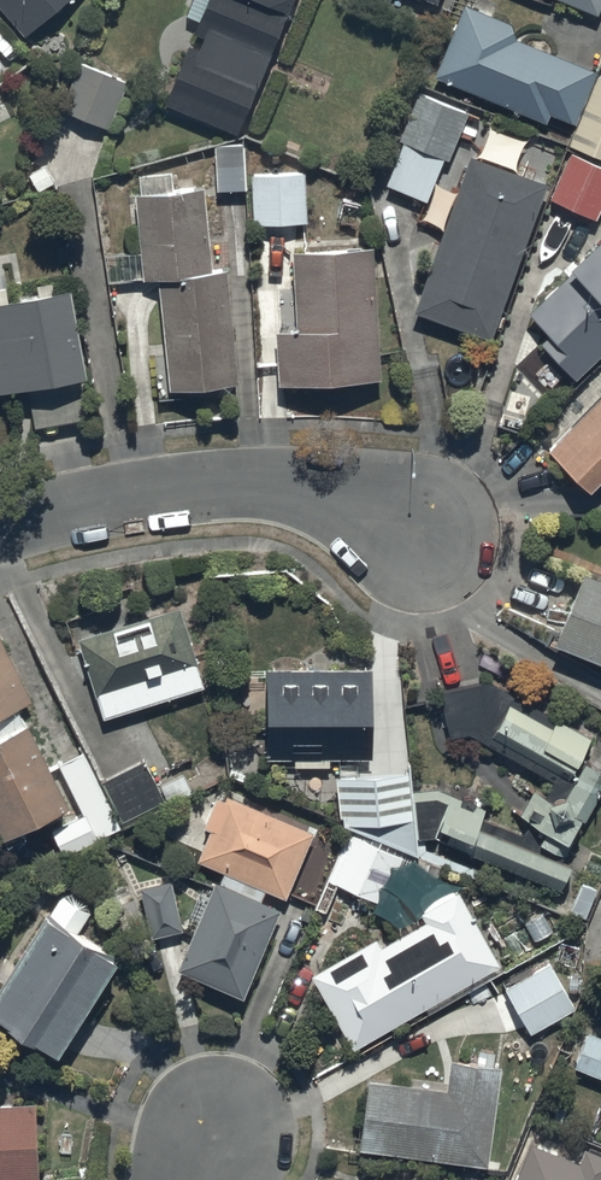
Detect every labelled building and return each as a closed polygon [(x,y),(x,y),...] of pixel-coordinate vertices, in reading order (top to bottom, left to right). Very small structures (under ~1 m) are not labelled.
[(23,35),(65,0),(0,0),(0,7),(23,35)] [(164,102),(238,133),(293,0),(207,0),(193,32),(204,36),(199,48),(189,44),(164,102)] [(598,14),(600,6),(600,0),(564,0),(598,14)] [(511,22),(465,3),(435,76),(547,121),(550,113),(576,123),(597,71),(517,38),(511,22)] [(108,128),(128,81),(79,61),(60,107),(108,128)] [(597,75),(569,144),(600,157),(600,77),(597,75)] [(400,139),(449,159),(468,112),(419,92),(400,139)] [(215,145),(217,189),(246,188),(244,144),(215,145)] [(597,219),(600,209),(600,166),(571,152),(550,197),(597,219)] [(469,155),(414,310),(492,338),(548,182),(469,155)] [(305,172),(252,174),(254,223),(307,221),(305,172)] [(135,193),(144,278),(158,276),(212,271),(204,186),(135,193)] [(541,343),(576,379),(600,355),(600,238),(571,266),(574,269),(529,312),(550,334),(541,343)] [(297,326),(275,329),(279,384),(383,376),(374,244),(293,250),(297,326)] [(212,271),(158,276),(170,389),(239,382),(228,269),(212,271)] [(0,300),(0,391),(27,386),(35,428),(88,418),(80,376),(87,375),(71,287),(0,300)] [(549,449),(591,491),(600,481),(600,396),(549,449)] [(555,644),(600,663),(600,578),(584,572),(555,644)] [(181,606),(79,638),(104,718),(206,687),(181,606)] [(4,838),(71,805),(30,722),(26,724),(18,708),(33,701),(0,634),(0,831),(4,838)] [(373,668),(268,669),(268,759),(373,759),(373,668)] [(450,744),(482,740),(551,779),(545,795),(531,786),(517,812),(566,836),(575,816),(586,823),(600,794),(600,767),(580,755),(594,736),(494,680),(438,688),(450,744)] [(102,781),(123,822),(165,800),(145,760),(102,781)] [(410,769),(336,775),(343,822),(419,853),(419,839),(438,835),(467,851),(560,888),(571,865),(477,826),(483,809),(436,787),(412,790),(410,769)] [(211,830),(198,861),(287,898),(315,832),(227,795),(225,800),(218,797),(205,827),(211,830)] [(86,814),(52,831),(66,857),(99,840),(86,814)] [(354,837),(334,882),(381,903),(402,858),(354,837)] [(169,881),(139,889),(152,936),(181,928),(169,881)] [(216,881),(177,970),(244,999),(283,910),(216,881)] [(379,935),(311,974),(354,1049),(503,966),(461,892),(421,915),(425,922),(384,945),(379,935)] [(0,988),(0,1018),(59,1056),(120,960),(48,914),(0,988)] [(506,989),(532,1034),(575,1009),(550,964),(506,989)] [(590,1033),(576,1068),(600,1078),(600,1037),(590,1033)] [(448,1091),(370,1081),(361,1150),(489,1167),(503,1068),(452,1061),(448,1091)] [(0,1104),(0,1179),(40,1179),(37,1102),(0,1104)] [(532,1144),(517,1179),(600,1179),(600,1156),(586,1150),(580,1164),(532,1144)]
